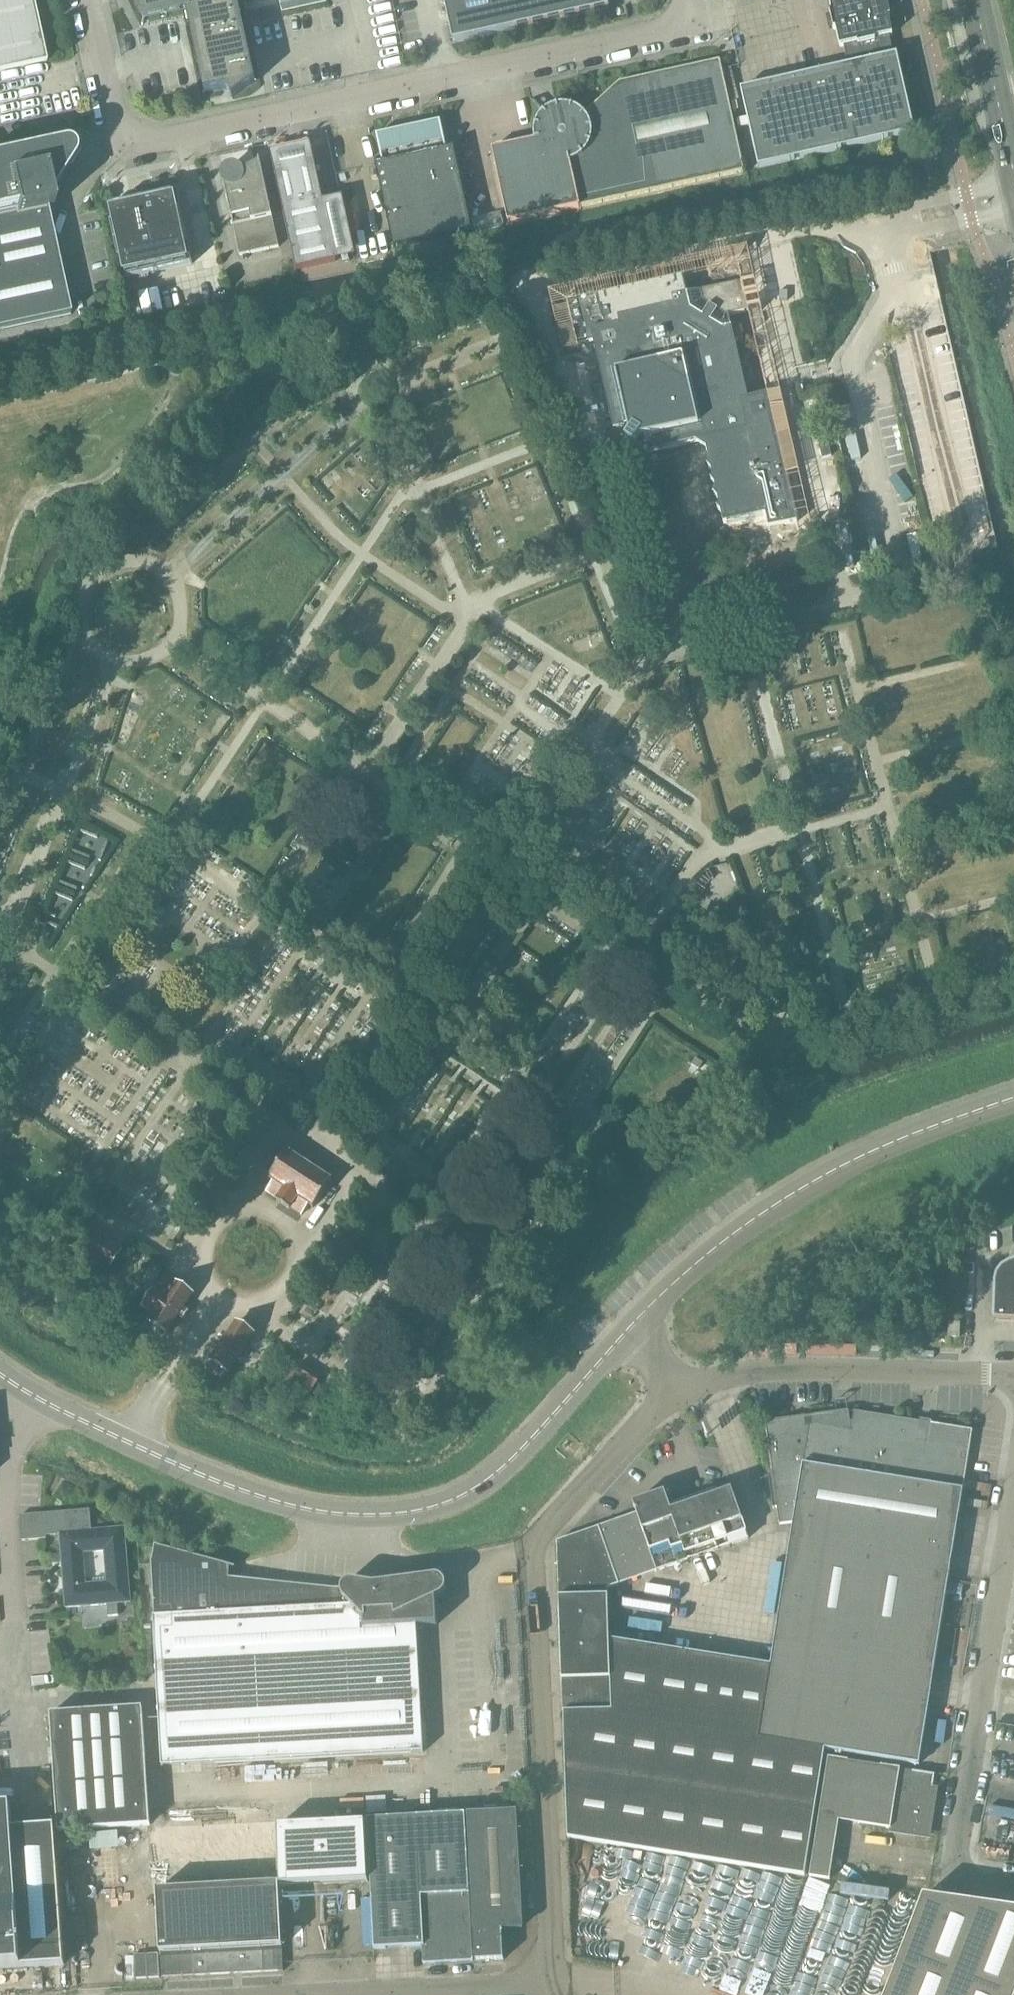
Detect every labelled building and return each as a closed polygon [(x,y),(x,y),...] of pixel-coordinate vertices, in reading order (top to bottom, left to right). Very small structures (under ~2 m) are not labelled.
[(46,62),(32,0),(0,0),(0,72),(46,62)] [(143,25),(144,23),(144,19),(186,10),(205,95),(226,90),(233,99),(256,83),(238,0),(145,0),(145,2),(144,10),(143,18),(142,22),(142,24),(143,25)] [(282,11),(327,2),(326,0),(280,0),(282,11)] [(453,43),(609,9),(607,0),(444,0),(453,43)] [(758,168),(915,133),(897,54),(893,55),(889,36),(893,35),(889,18),(891,17),(887,0),(885,0),(829,0),(832,12),(830,12),(834,30),(836,29),(840,47),(844,46),(848,66),(741,90),(758,168)] [(543,110),(531,98),(530,98),(543,113),(540,116),(538,120),(536,125),(535,124),(535,125),(535,126),(534,130),(534,135),(535,139),(534,140),(492,150),(508,223),(744,171),(720,60),(619,82),(585,114),(585,113),(584,114),(581,111),(577,108),(572,106),(573,106),(572,105),(571,106),(567,105),(562,105),(558,106),(557,102),(556,102),(556,103),(551,105),(546,107),(543,110)] [(447,151),(441,122),(376,136),(383,164),(378,166),(376,157),(374,157),(394,248),(472,231),(452,140),(450,141),(452,149),(447,151)] [(314,141),(317,154),(331,151),(328,138),(314,141)] [(59,150),(0,163),(0,331),(70,316),(47,210),(53,209),(48,187),(54,178),(57,178),(60,176),(60,173),(58,171),(66,159),(67,156),(66,152),(63,150),(59,150)] [(224,173),(223,180),(239,256),(279,247),(260,161),(259,161),(259,163),(242,171),(236,167),(229,168),(224,173)] [(314,163),(274,171),(283,211),(323,202),(314,163)] [(177,193),(155,198),(107,209),(122,279),(192,264),(177,193)] [(323,202),(283,211),(287,231),(327,222),(323,202)] [(327,222),(287,231),(292,250),(332,242),(327,222)] [(332,242),(292,250),(296,270),(336,261),(332,242)] [(767,277),(687,295),(683,277),(599,296),(598,290),(563,298),(574,346),(593,341),(614,430),(603,447),(608,451),(604,458),(612,463),(626,441),(635,446),(639,440),(645,438),(648,452),(705,439),(710,464),(704,467),(712,471),(713,478),(708,481),(715,485),(717,492),(711,495),(718,499),(720,506),(714,509),(721,513),(724,524),(766,514),(769,528),(798,521),(769,394),(748,399),(729,316),(773,308),(767,277)] [(291,1208),(302,1215),(309,1205),(313,1208),(332,1180),(287,1151),(283,1157),(274,1152),(264,1166),(273,1172),(269,1179),(273,1182),(266,1192),(277,1199),(276,1201),(290,1210),(291,1208)] [(61,1234),(110,1267),(121,1250),(72,1217),(61,1234)] [(1004,1269),(1002,1271),(1000,1272),(999,1273),(999,1274),(998,1275),(997,1277),(997,1278),(997,1279),(996,1294),(1013,1295),(1013,1266),(1004,1269)] [(141,1283),(150,1289),(160,1274),(152,1268),(141,1283)] [(144,1308),(155,1316),(151,1322),(167,1333),(178,1316),(183,1319),(188,1312),(183,1309),(192,1295),(176,1284),(169,1294),(165,1291),(162,1295),(156,1291),(144,1308)] [(996,1294),(995,1320),(1013,1321),(1013,1295),(996,1294)] [(960,1323),(948,1322),(948,1337),(960,1337),(960,1323)] [(211,1361),(228,1372),(253,1334),(236,1323),(227,1337),(223,1334),(218,1340),(223,1344),(211,1361)] [(285,1384),(308,1399),(321,1379),(298,1364),(285,1384)] [(839,1423),(838,1412),(765,1422),(772,1474),(768,1474),(773,1509),(777,1508),(779,1525),(793,1523),(770,1666),(609,1640),(607,1589),(618,1585),(619,1586),(619,1585),(657,1571),(748,1539),(731,1491),(711,1498),(712,1500),(702,1503),(692,1498),(669,1506),(665,1493),(633,1504),(637,1514),(599,1528),(599,1526),(598,1527),(598,1528),(558,1542),(563,1712),(564,1741),(567,1834),(567,1838),(805,1876),(825,1750),(919,1765),(931,1689),(960,1505),(966,1506),(966,1507),(987,1510),(991,1486),(964,1481),(972,1431),(931,1424),(931,1426),(919,1424),(920,1422),(854,1411),(852,1422),(839,1423)] [(48,1536),(52,1535),(60,1535),(61,1554),(52,1555),(52,1565),(62,1564),(66,1608),(107,1604),(108,1617),(118,1616),(117,1604),(130,1603),(124,1529),(91,1531),(90,1510),(43,1514),(20,1516),(22,1541),(43,1539),(48,1539),(48,1536)] [(341,1588),(333,1588),(229,1578),(230,1567),(235,1569),(235,1567),(155,1546),(151,1565),(154,1617),(153,1617),(161,1767),(423,1752),(416,1626),(437,1625),(435,1586),(412,1587),(412,1583),(402,1583),(402,1587),(394,1587),(341,1588)] [(58,1831),(149,1825),(150,1825),(142,1708),(59,1713),(50,1713),(58,1831)] [(921,1764),(930,1766),(936,1726),(927,1724),(921,1764)] [(925,1834),(933,1787),(935,1775),(828,1758),(809,1877),(829,1880),(839,1821),(890,1829),(890,1828),(925,1834)] [(14,1971),(14,1968),(64,1965),(54,1827),(12,1830),(10,1806),(2,1806),(2,1803),(0,1803),(0,1972),(14,1971)] [(502,1930),(504,1930),(504,1929),(522,1928),(521,1909),(522,1909),(517,1811),(467,1814),(475,1962),(503,1960),(502,1930)] [(371,1899),(419,1897),(423,1964),(473,1961),(465,1814),(367,1819),(369,1860),(371,1899)] [(278,1848),(277,1848),(155,1855),(160,1953),(161,1978),(283,1971),(282,1947),(279,1886),(368,1882),(364,1822),(277,1826),(278,1848)] [(90,1833),(91,1842),(60,1846),(66,1905),(97,1902),(91,1850),(118,1848),(117,1832),(90,1833)] [(923,1897),(885,1994),(1013,1994),(1013,1910),(923,1897)] [(67,1918),(69,1936),(87,1935),(85,1916),(67,1918)] [(135,1955),(136,1979),(160,1978),(159,1954),(135,1955)]
